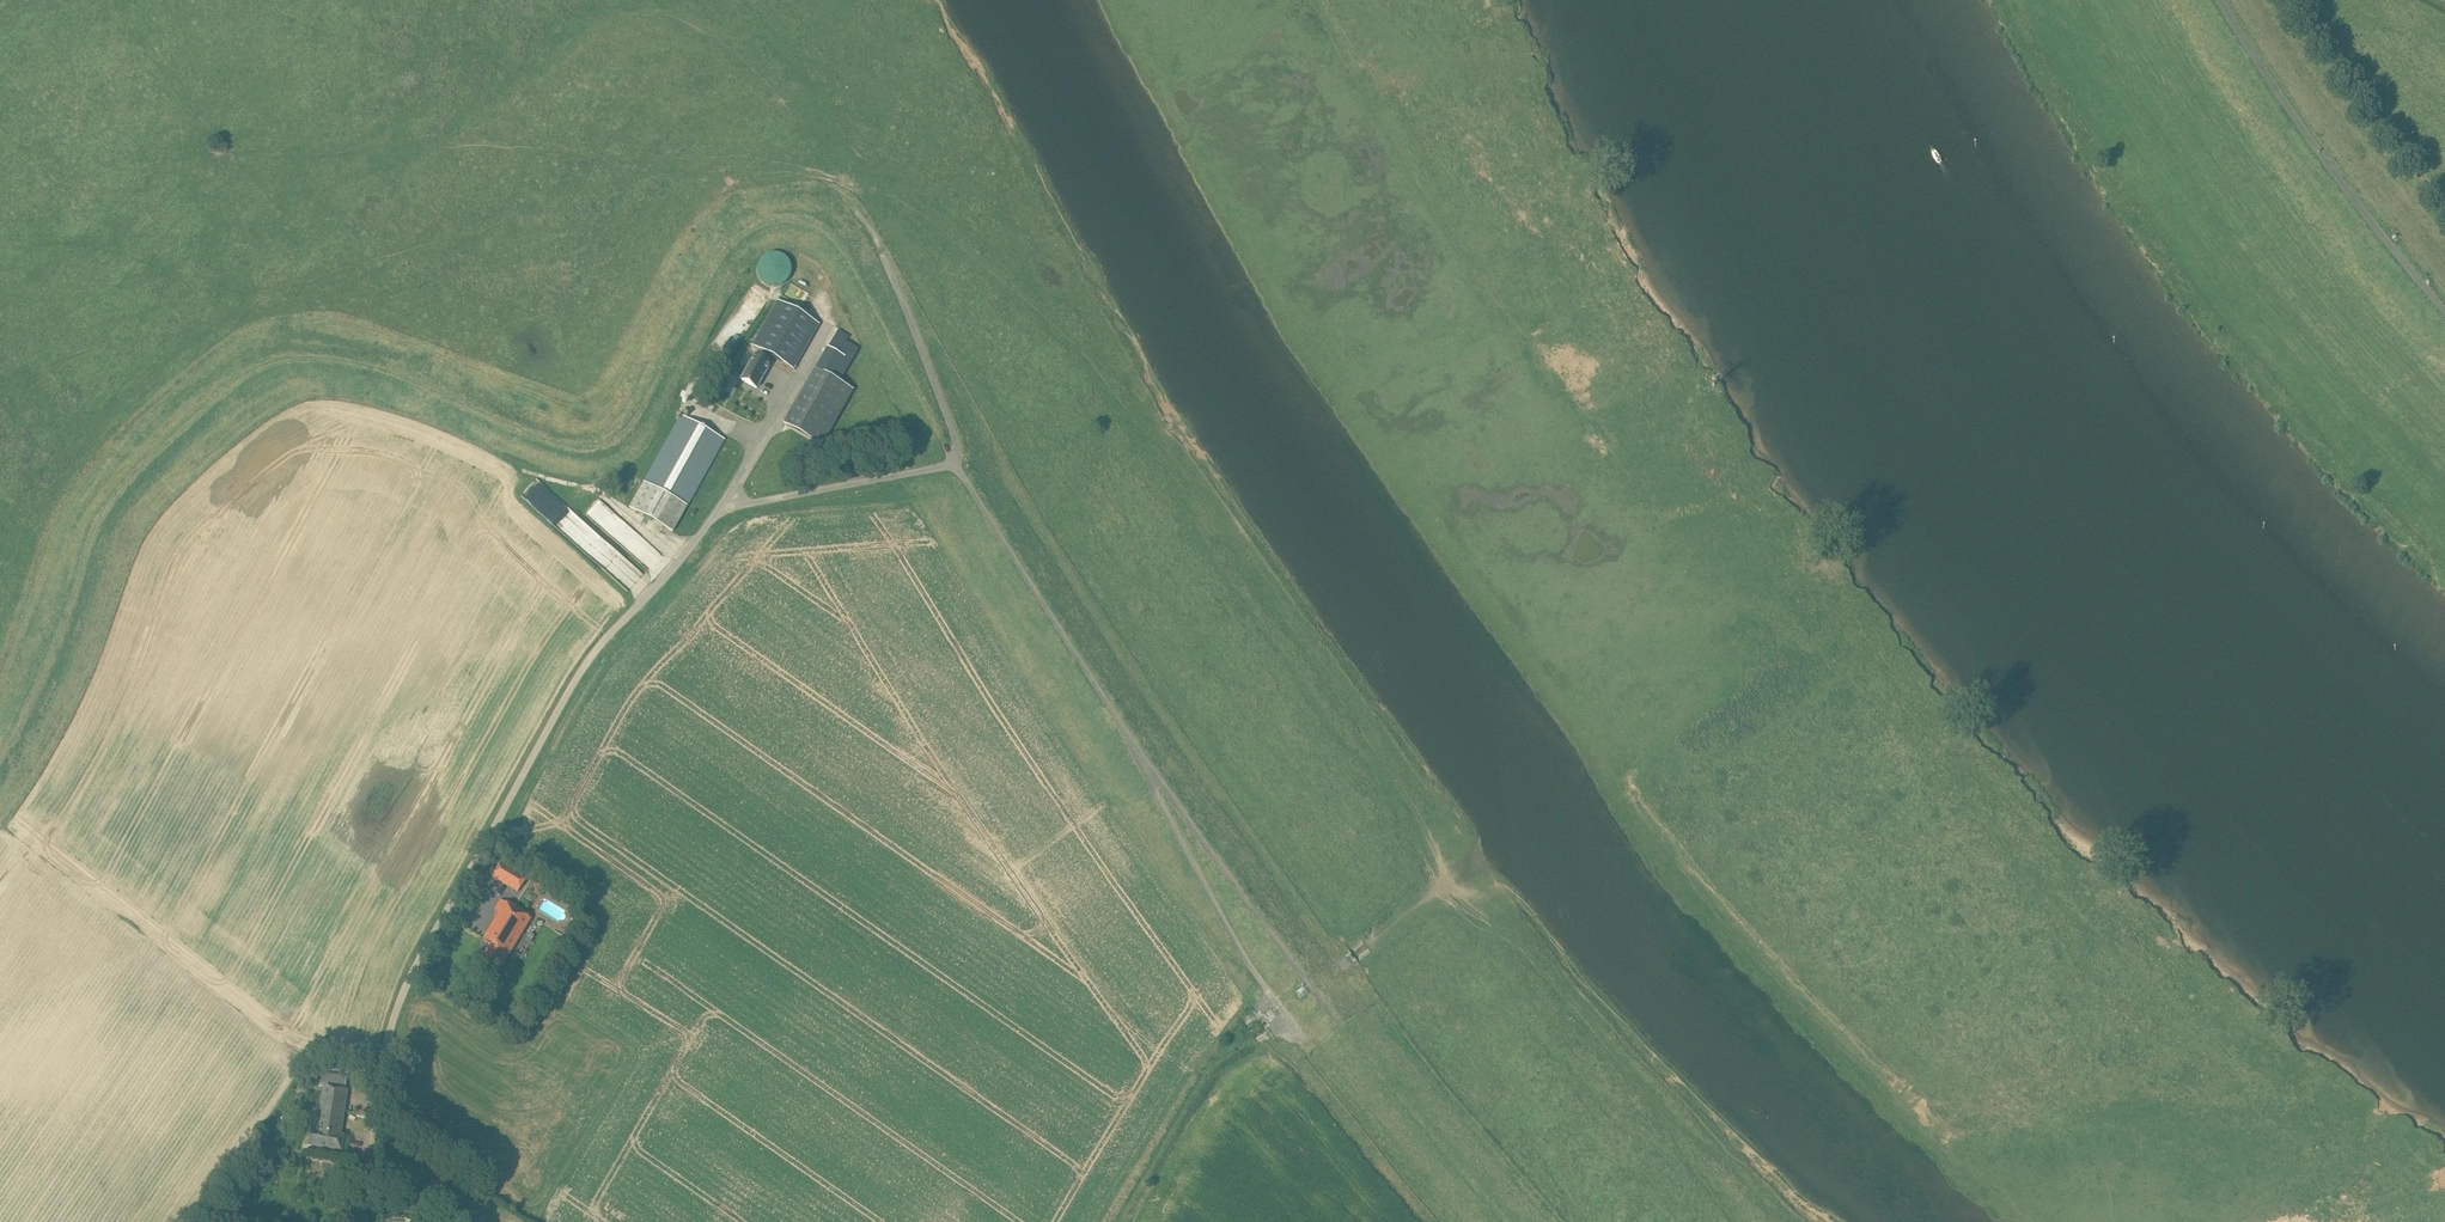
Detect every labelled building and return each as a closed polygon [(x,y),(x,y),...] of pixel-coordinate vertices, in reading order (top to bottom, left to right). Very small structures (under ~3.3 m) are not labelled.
[(789,267),(789,266),(788,261),(787,259),(785,256),(783,255),(781,253),(776,252),(773,252),(770,253),(767,254),(765,256),(763,258),(762,261),(761,263),(761,266),(761,271),(763,274),(765,276),(767,278),(769,280),(772,280),(775,281),(777,280),(780,280),(784,277),(786,275),(788,273),(789,270),(789,267)] [(819,325),(777,301),(752,345),(760,350),(757,356),(755,356),(742,380),(756,388),(770,364),(764,360),(767,354),(794,369),(819,325)] [(857,350),(834,337),(784,424),(822,446),(853,391),(838,383),(857,350)] [(724,387),(733,370),(724,365),(714,382),(724,387)] [(724,440),(682,416),(630,509),(672,532),(724,440)] [(536,481),(522,498),(558,525),(562,520),(575,529),(583,518),(536,481)] [(629,528),(600,501),(590,511),(619,539),(629,528)] [(618,552),(609,552),(609,551),(602,551),(602,570),(618,571),(618,552)] [(526,879),(500,863),(493,876),(518,892),(526,879)] [(536,876),(532,884),(538,887),(543,879),(536,876)] [(530,918),(501,901),(495,910),(500,913),(484,941),(491,945),(482,960),(499,970),(530,918)] [(321,1074),(319,1086),(324,1086),(316,1130),(308,1129),(306,1139),(305,1145),(306,1145),(330,1149),(341,1152),(344,1136),(341,1135),(347,1090),(349,1078),(321,1074)]
